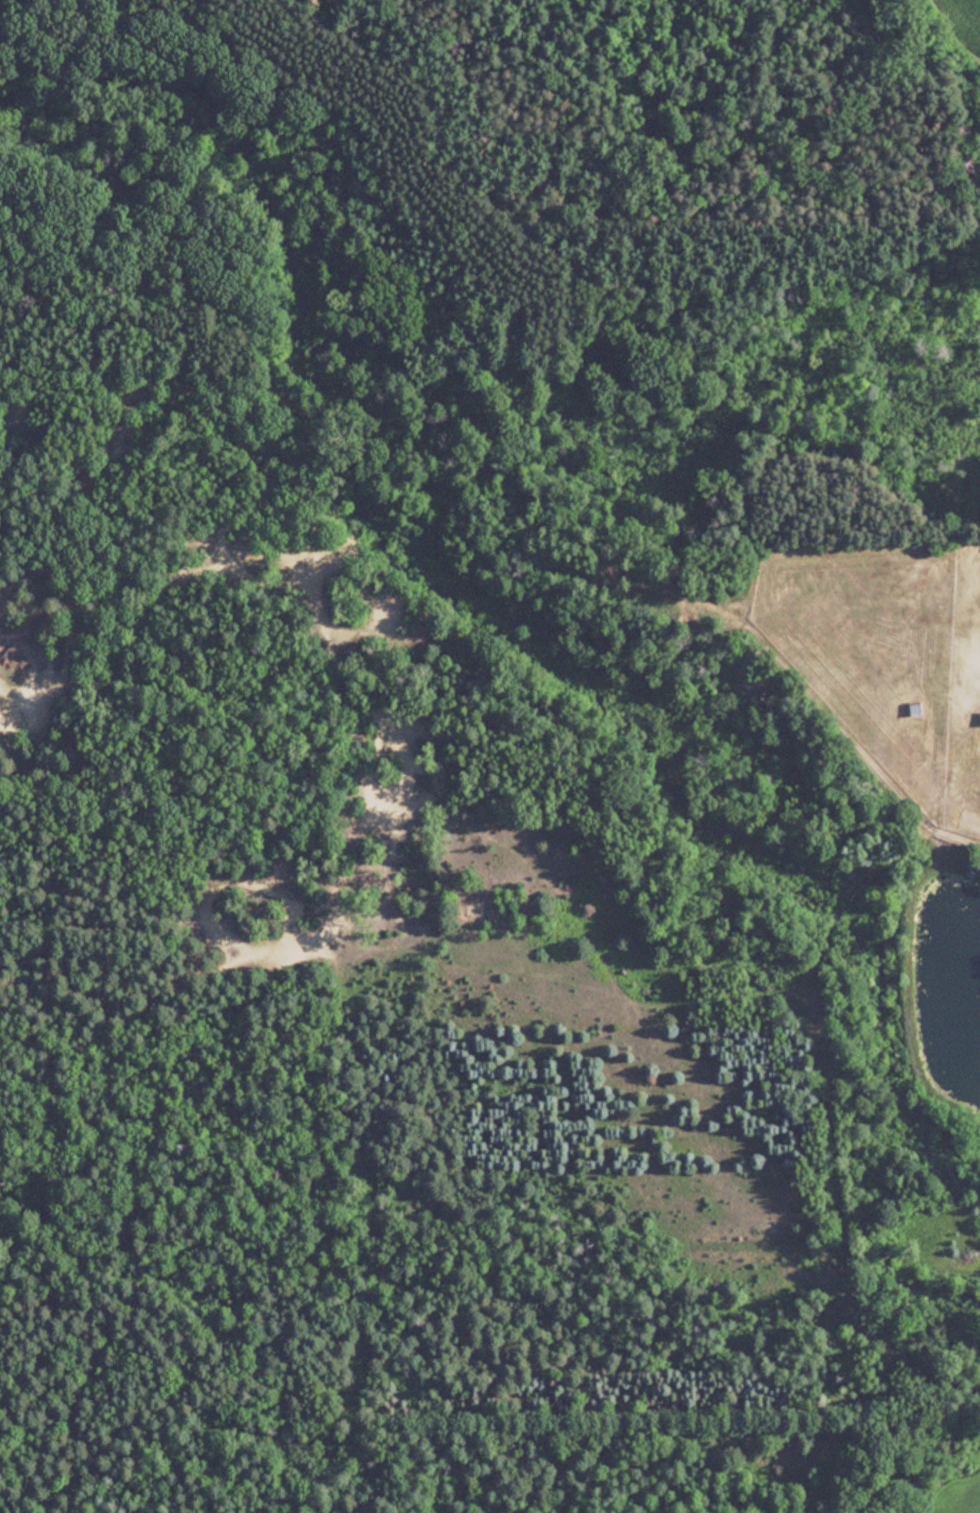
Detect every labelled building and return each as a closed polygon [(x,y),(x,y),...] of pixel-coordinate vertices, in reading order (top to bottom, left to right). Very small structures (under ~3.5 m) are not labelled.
[(910,702),(911,714),(922,713),(920,701),(910,702)]
